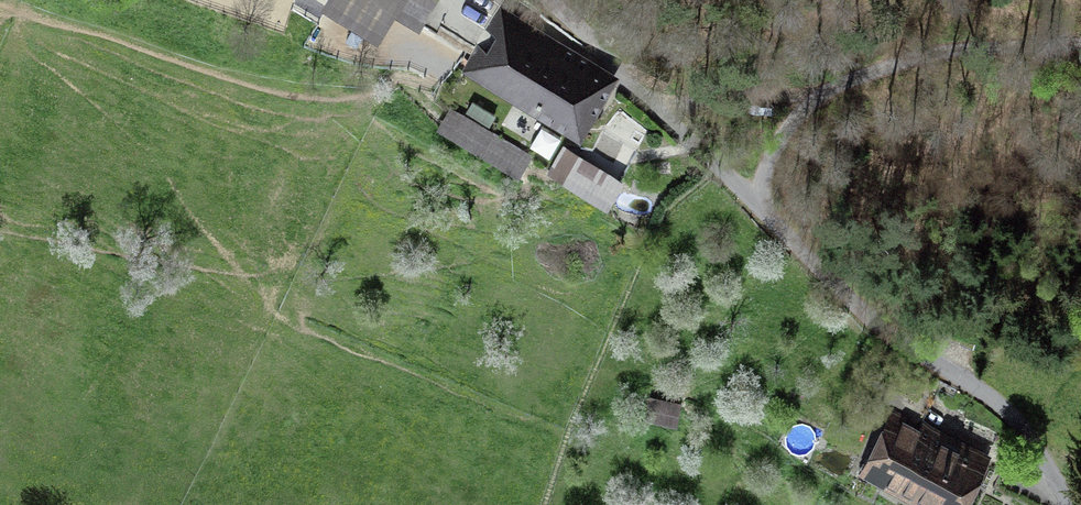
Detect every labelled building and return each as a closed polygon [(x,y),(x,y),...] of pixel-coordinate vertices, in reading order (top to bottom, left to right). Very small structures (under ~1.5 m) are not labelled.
[(384,14),(391,0),(318,0),(314,8),(370,38),(384,14)] [(384,14),(413,30),(429,0),(391,0),(384,14)] [(614,79),(499,16),(466,76),(580,139),(614,79)] [(671,69),(642,53),(633,71),(662,86),(671,69)] [(530,156),(455,108),(442,128),(517,176),(530,156)] [(533,141),(552,150),(560,132),(542,123),(533,141)] [(616,176),(564,147),(551,171),(602,200),(616,176)] [(682,403),(651,396),(645,419),(677,426),(682,403)] [(882,418),(855,478),(914,504),(968,504),(986,465),(882,418)]
